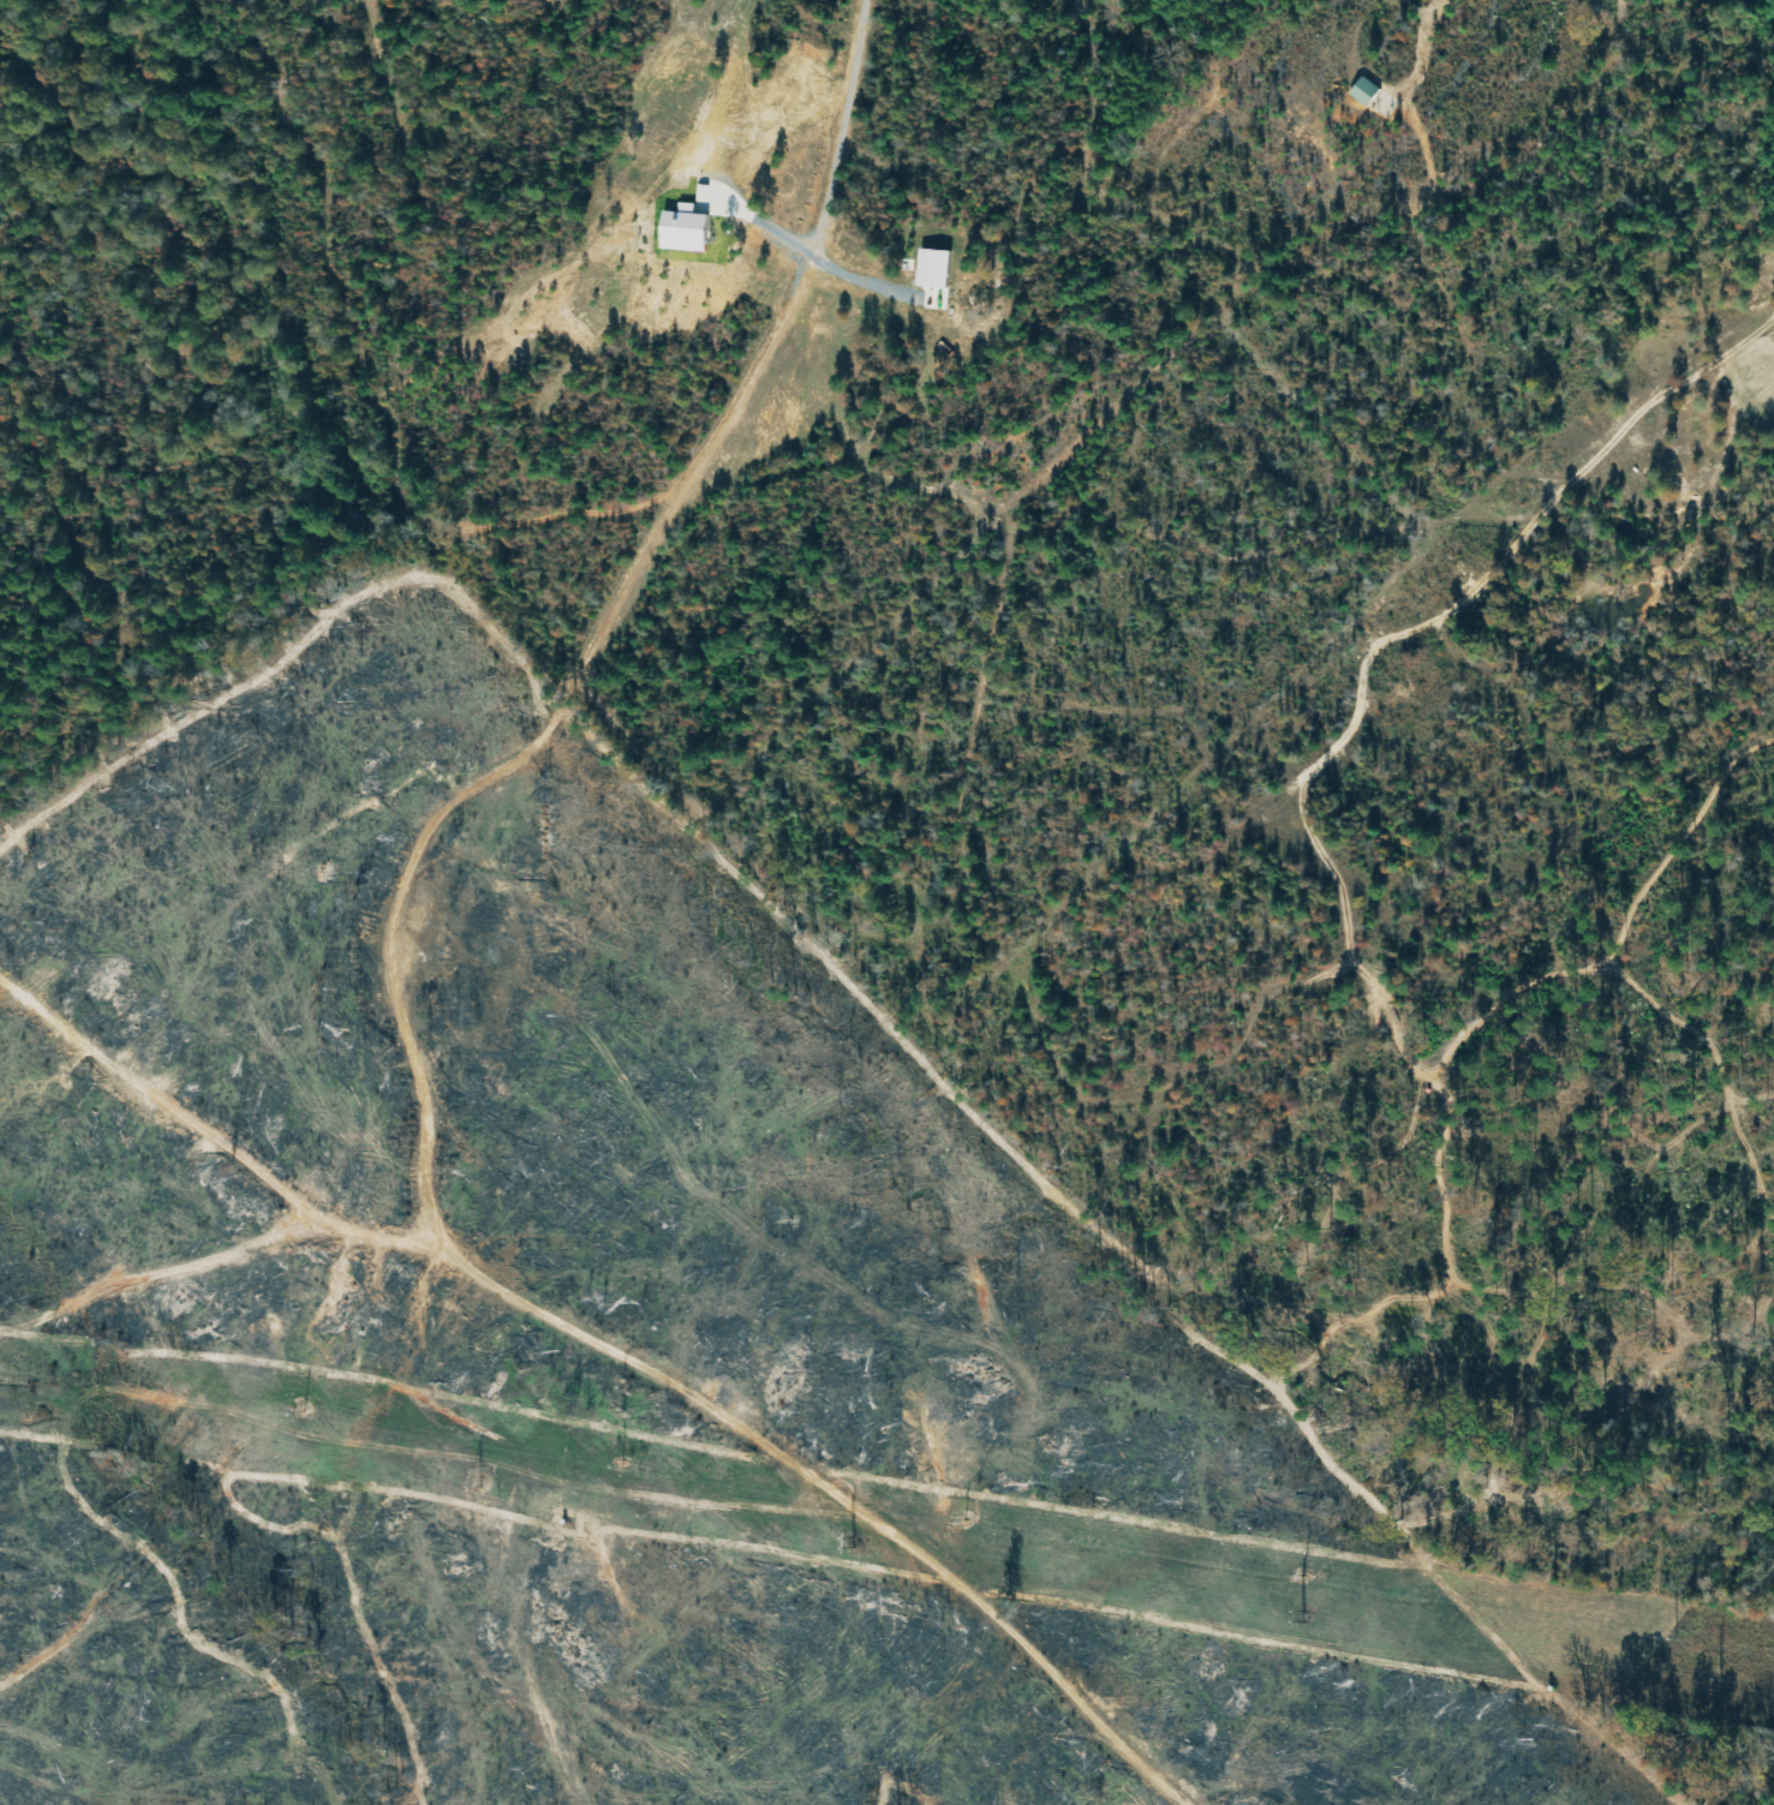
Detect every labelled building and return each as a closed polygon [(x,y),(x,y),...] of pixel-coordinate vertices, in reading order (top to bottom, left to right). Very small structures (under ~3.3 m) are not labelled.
[(1357,97),(1379,108),(1389,88),(1366,77),(1357,97)] [(675,212),(674,252),(719,253),(720,216),(704,216),(705,205),(688,204),(688,213),(675,212)]
